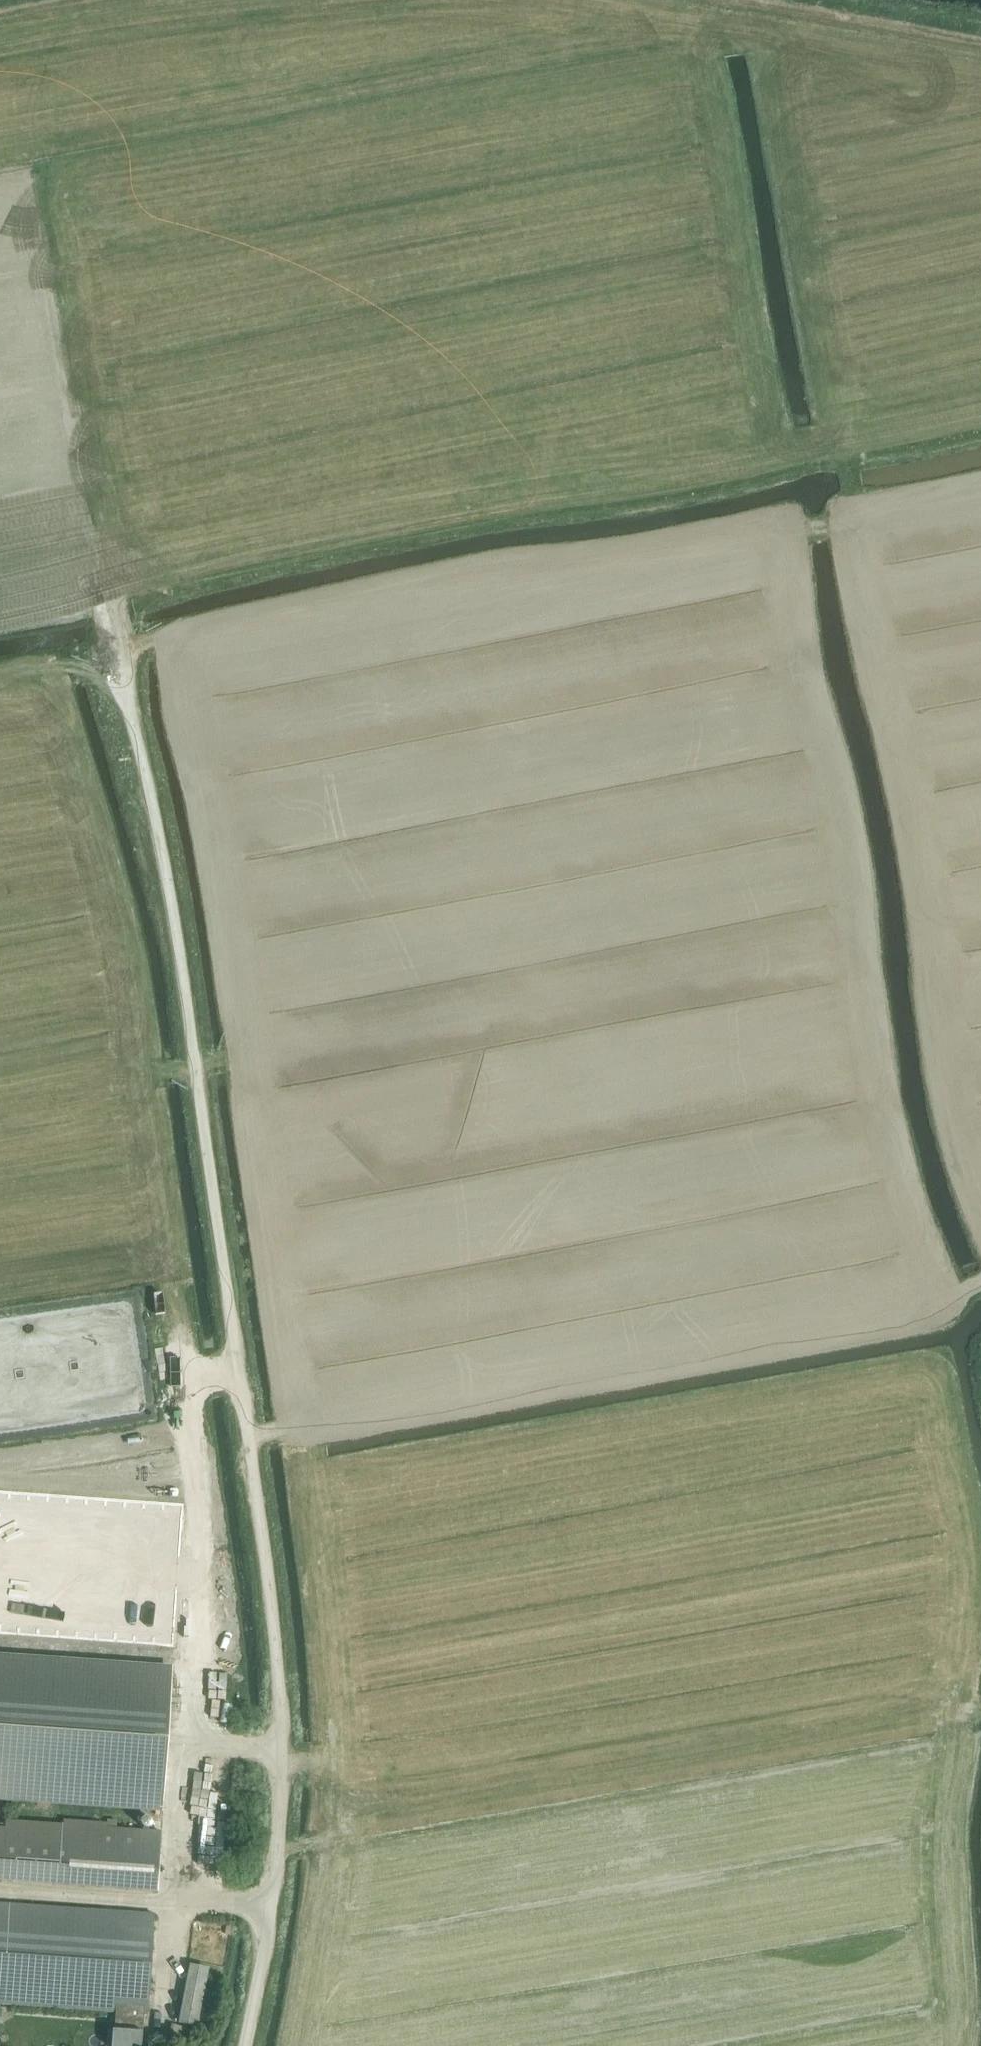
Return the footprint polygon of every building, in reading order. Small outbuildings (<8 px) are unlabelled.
[(172,1643),(182,1503),(0,1490),(0,1630),(172,1643)] [(160,1808),(170,1670),(0,1658),(0,1797),(160,1808)] [(113,1827),(6,1819),(5,1828),(0,1827),(0,1880),(155,1891),(159,1831),(113,1827)] [(146,2015),(153,1914),(0,1903),(0,2004),(115,2013),(113,2045),(140,2045),(143,2014),(146,2015)] [(202,2003),(209,1968),(189,1964),(177,2023),(198,2027),(199,2018),(201,2003),(202,2003)]
